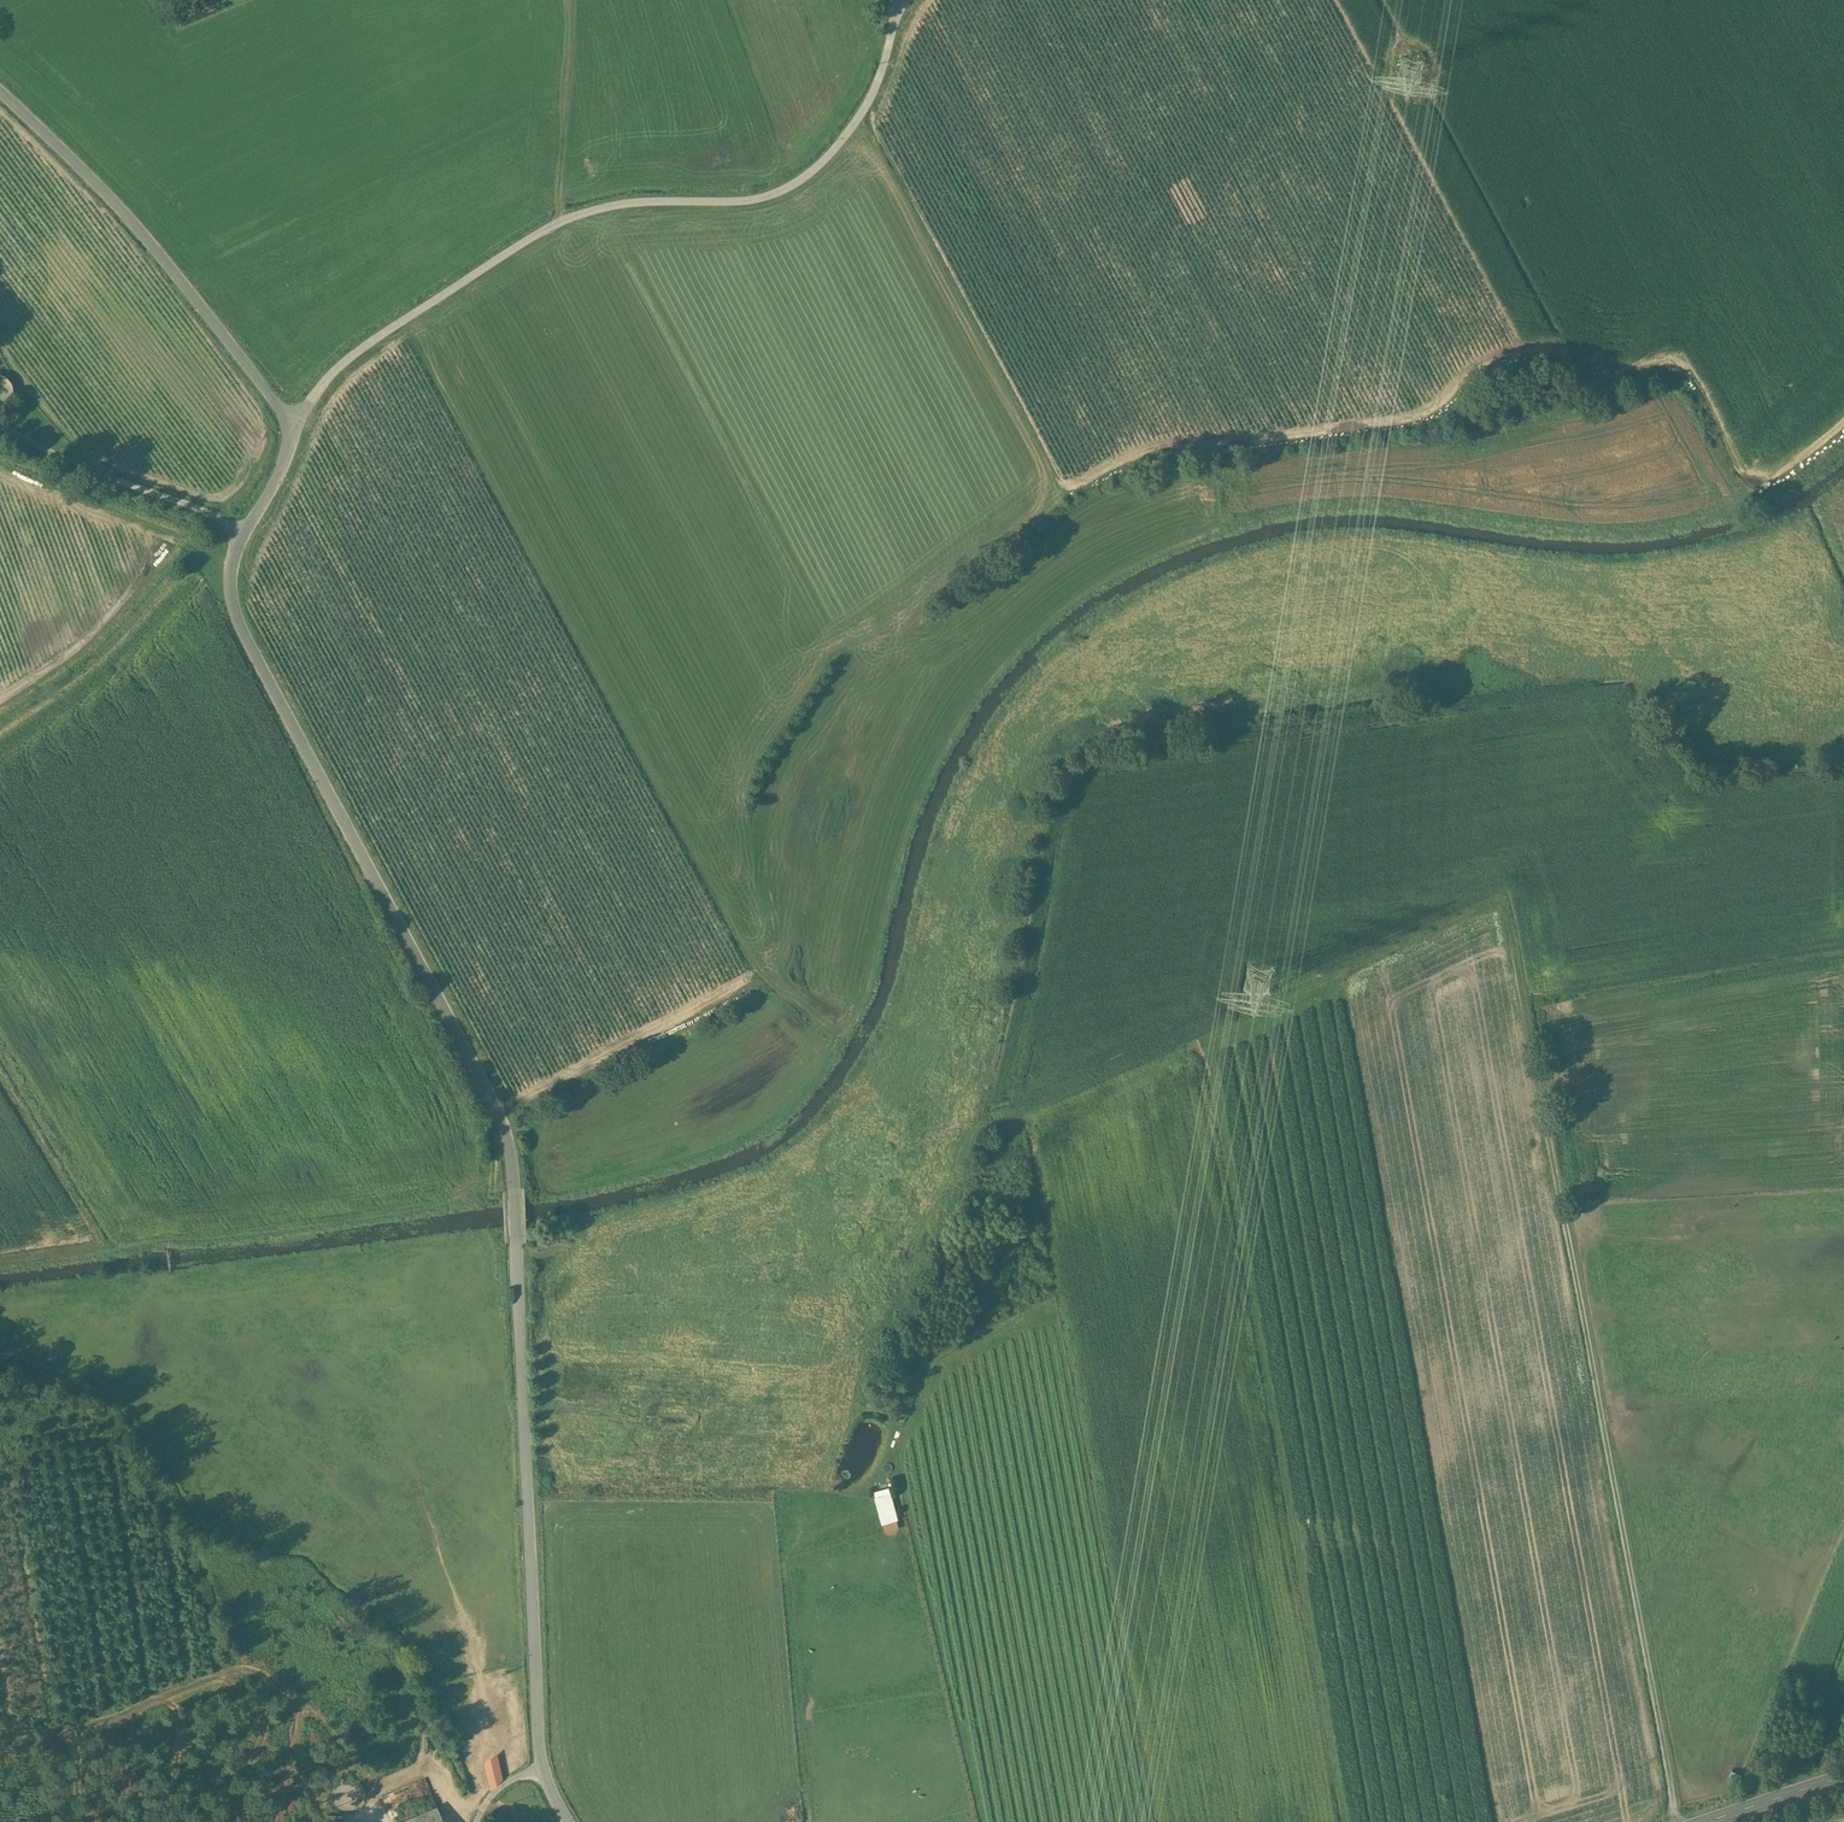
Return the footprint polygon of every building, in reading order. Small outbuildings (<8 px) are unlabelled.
[(164,2),(169,12),(190,0),(167,0),(164,2)] [(3,404),(5,402),(7,401),(9,399),(10,398),(11,396),(11,394),(12,393),(12,390),(12,388),(12,386),(11,383),(10,381),(9,379),(7,378),(6,377),(4,375),(1,374),(0,374),(0,405),(3,404)] [(881,1523),(882,1530),(896,1528),(890,1491),(872,1494),(876,1524),(881,1523)] [(386,1778),(384,1773),(372,1778),(375,1783),(386,1778)] [(447,1782),(432,1791),(439,1804),(455,1795),(447,1782)] [(401,1821),(443,1821),(437,1807),(401,1821)]
